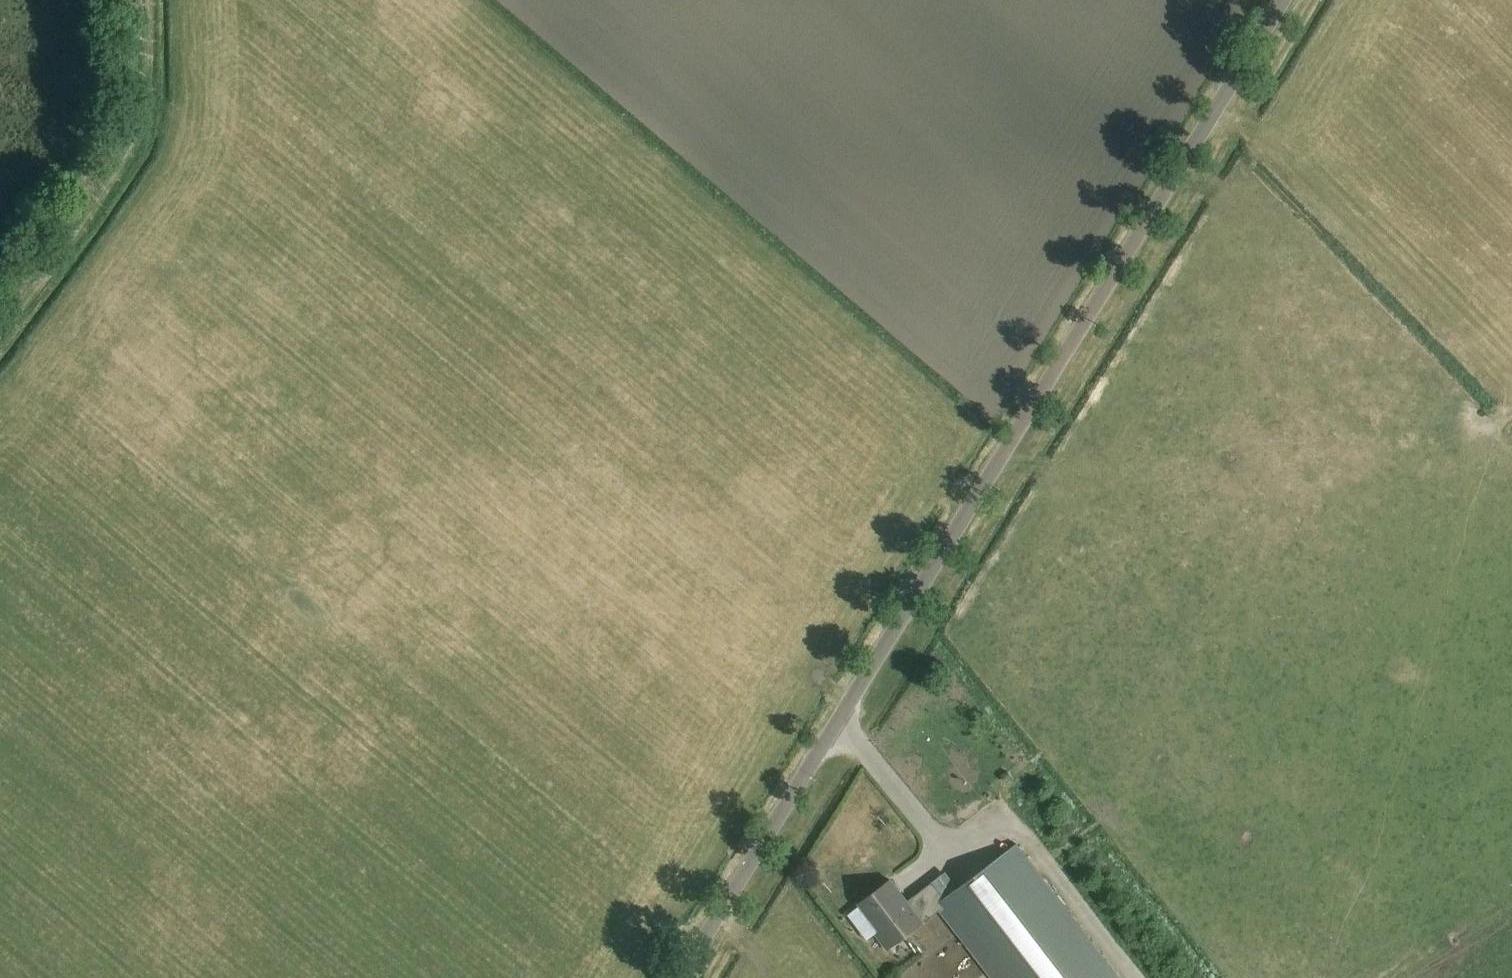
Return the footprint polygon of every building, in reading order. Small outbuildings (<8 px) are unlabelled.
[(1017,843),(944,899),(932,884),(908,902),(891,880),(859,904),(880,931),(877,934),(888,950),(941,910),(992,977),(1119,977),(1017,843)]
